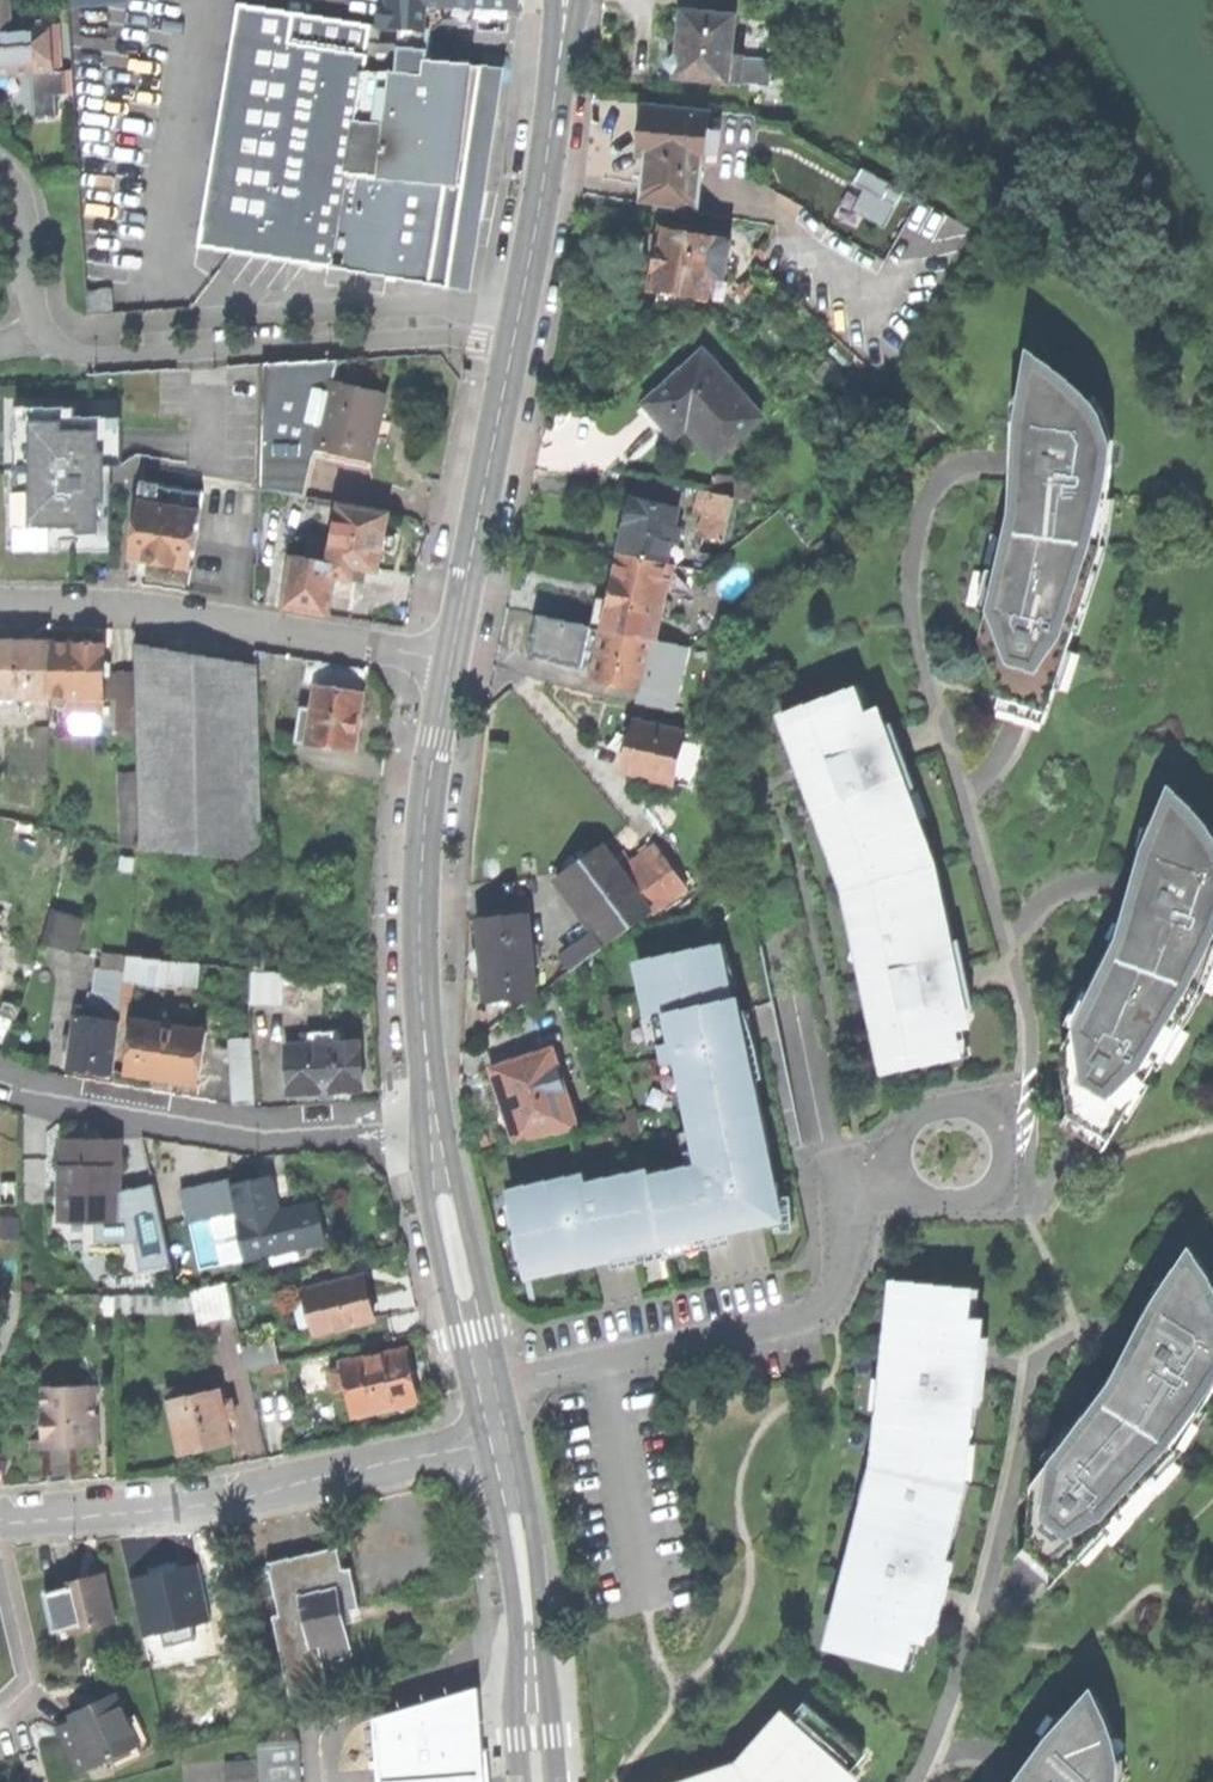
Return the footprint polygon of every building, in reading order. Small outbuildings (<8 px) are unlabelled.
[(36,72),(34,25),(14,26),(13,17),(13,0),(0,0),(0,73),(36,72)] [(403,25),(424,28),(425,1),(521,6),(522,0),(391,0),(393,24),(403,25)] [(268,6),(262,36),(363,52),(368,25),(268,6)] [(679,71),(678,76),(732,81),(735,52),(738,15),(686,10),(684,35),(680,34),(679,44),(679,51),(684,52),(683,54),(671,62),(679,71)] [(34,16),(13,17),(14,26),(34,25),(34,16)] [(403,25),(398,72),(427,76),(432,29),(424,28),(403,25)] [(202,243),(449,283),(470,155),(482,83),(436,77),(427,76),(398,72),(367,67),(369,53),(363,52),(262,36),(236,32),(202,243)] [(770,56),(735,52),(732,81),(768,84),(770,56)] [(439,60),(436,77),(482,83),(484,66),(439,60)] [(710,110),(654,102),(647,147),(640,201),(696,209),(710,110)] [(844,204),(888,226),(907,186),(864,165),(844,204)] [(730,239),(662,226),(657,254),(651,287),(662,289),(660,298),(693,305),(695,296),(706,298),(710,275),(723,278),(730,239)] [(658,415),(676,434),(689,423),(718,455),(763,414),(706,350),(647,402),(658,415)] [(306,494),(319,444),(302,440),(319,358),(265,360),(263,439),(262,485),(306,494)] [(302,440),(319,444),(334,379),(357,384),(363,358),(319,358),(302,440)] [(1077,398),(1036,371),(1031,422),(1026,422),(1024,481),(992,608),(1000,610),(993,635),(1007,677),(1046,691),(1050,677),(1058,652),(1066,655),(1076,623),(1069,621),(1094,548),(1100,498),(1107,498),(1112,438),(1099,437),(1086,410),(1077,398)] [(1036,371),(1026,422),(1031,422),(1036,371)] [(319,444),(372,456),(379,426),(386,391),(357,384),(334,379),(319,444)] [(76,407),(31,407),(31,450),(16,450),(16,504),(30,504),(30,540),(103,541),(103,524),(112,524),(112,485),(95,485),(95,466),(112,466),(113,444),(104,444),(104,416),(76,416),(76,407)] [(16,407),(16,450),(31,450),(31,407),(16,407)] [(1012,480),(1024,481),(1026,422),(1014,421),(1013,450),(1012,480)] [(718,470),(714,488),(735,493),(753,496),(756,477),(718,470)] [(155,563),(190,568),(203,491),(143,481),(130,558),(155,563)] [(714,488),(701,486),(696,510),(706,512),(702,534),(726,538),(735,493),(714,488)] [(621,549),(668,559),(672,540),(681,541),(684,526),(676,524),(680,505),(633,495),(627,522),(621,549)] [(336,576),(356,579),(358,566),(382,570),(385,549),(395,551),(396,544),(397,534),(387,532),(390,508),(340,501),(332,559),(330,575),(336,576)] [(15,540),(30,540),(30,504),(16,504),(15,540)] [(112,541),(112,524),(103,524),(103,541),(112,541)] [(664,573),(668,559),(621,549),(615,577),(609,602),(657,613),(661,594),(668,596),(673,575),(664,573)] [(331,611),(336,576),(330,575),(322,574),(324,558),(294,554),(287,604),(331,611)] [(322,574),(330,575),(332,559),(324,558),(322,574)] [(705,567),(686,563),(680,591),(699,595),(705,567)] [(1058,680),(1050,677),(1046,691),(1007,677),(993,635),(1000,610),(992,608),(985,606),(980,634),(1003,688),(996,707),(1019,715),(1044,723),(1058,680)] [(670,640),(688,643),(694,616),(676,612),(673,623),(664,621),(661,638),(670,640)] [(652,635),(603,624),(598,649),(591,675),(640,686),(646,660),(652,662),(654,654),(648,653),(652,635)] [(681,679),(688,643),(670,640),(663,675),(681,679)] [(19,694),(20,641),(0,641),(0,693),(19,694)] [(19,694),(50,694),(51,642),(20,641),(19,694)] [(50,694),(50,703),(96,704),(97,695),(104,695),(105,674),(112,675),(113,655),(104,655),(104,643),(75,642),(51,642),(50,694)] [(140,846),(261,857),(257,661),(134,642),(135,670),(136,705),(137,726),(140,846)] [(322,658),(318,682),(364,689),(368,665),(322,658)] [(118,705),(123,705),(136,705),(135,670),(118,670),(118,705)] [(289,739),(354,749),(357,732),(364,733),(365,725),(367,714),(360,713),(364,689),(318,682),(315,706),(301,704),(298,730),(291,728),(289,739)] [(859,696),(854,698),(860,717),(865,715),(859,696)] [(950,1023),(961,1021),(959,1008),(972,1005),(965,971),(959,938),(940,941),(928,869),(904,788),(896,764),(886,767),(869,714),(865,715),(860,717),(854,698),(791,719),(799,742),(793,744),(813,806),(819,804),(849,895),(866,956),(869,973),(863,975),(876,1038),(885,1036),(890,1058),(954,1045),(950,1023)] [(124,727),(137,726),(136,705),(123,705),(124,727)] [(872,713),(869,714),(886,767),(896,764),(904,788),(912,785),(899,747),(891,721),(877,726),(872,713)] [(685,734),(634,723),(629,748),(624,771),(675,782),(685,734)] [(123,831),(138,830),(136,768),(121,769),(123,831)] [(1174,804),(1158,852),(1153,851),(1138,908),(1080,1027),(1087,1031),(1074,1051),(1079,1097),(1113,1118),(1121,1106),(1134,1086),(1141,1089),(1158,1058),(1152,1055),(1197,980),(1209,941),(1212,943),(1212,852),(1206,837),(1174,804)] [(1174,804),(1153,851),(1158,852),(1174,804)] [(629,864),(640,879),(666,859),(655,845),(629,864)] [(605,925),(616,940),(652,913),(632,885),(603,846),(581,861),(567,872),(605,925)] [(1127,905),(1138,908),(1153,851),(1141,848),(1134,877),(1127,905)] [(640,879),(632,885),(652,913),(687,888),(666,859),(640,879)] [(56,907),(46,939),(77,948),(87,916),(56,907)] [(530,910),(482,913),(485,954),(489,998),(536,994),(530,910)] [(602,950),(616,940),(605,925),(591,936),(602,950)] [(580,966),(602,950),(591,936),(569,952),(580,966)] [(583,1176),(511,1191),(528,1273),(593,1259),(592,1254),(604,1252),(616,1249),(617,1253),(732,1228),(735,1228),(744,1226),(744,1230),(780,1222),(768,1140),(753,1071),(735,1015),(715,952),(685,958),(683,950),(638,960),(650,1016),(653,1015),(664,1063),(674,1061),(694,1151),(685,1153),(687,1163),(585,1185),(583,1176)] [(127,954),(125,979),(169,984),(169,978),(199,981),(201,961),(127,954)] [(254,971),(253,1000),(283,1001),(284,971),(254,971)] [(106,991),(110,991),(123,993),(124,982),(107,980),(106,991)] [(110,991),(107,1019),(119,1020),(123,993),(110,991)] [(10,1036),(19,1005),(1,1000),(0,1004),(0,1033),(10,1036)] [(75,1006),(74,1014),(96,1017),(97,1009),(75,1006)] [(91,1068),(113,1071),(114,1066),(116,1047),(119,1020),(107,1019),(96,1017),(74,1014),(72,1034),(70,1049),(68,1065),(91,1068)] [(130,1049),(127,1068),(164,1073),(200,1077),(207,1024),(134,1014),(130,1049)] [(1128,1110),(1121,1106),(1113,1118),(1079,1097),(1074,1051),(1087,1031),(1080,1027),(1077,1025),(1064,1049),(1071,1108),(1061,1123),(1082,1136),(1104,1149),(1128,1110)] [(308,1029),(309,1042),(344,1040),(343,1027),(308,1029)] [(63,1048),(70,1049),(72,1034),(65,1033),(63,1048)] [(288,1044),(291,1091),(363,1086),(361,1064),(360,1039),(344,1040),(309,1042),(288,1044)] [(114,1066),(127,1068),(130,1049),(116,1047),(114,1066)] [(554,1047),(531,1055),(553,1121),(557,1134),(580,1127),(554,1047)] [(504,1102),(514,1134),(553,1121),(531,1055),(492,1067),(504,1102)] [(233,1059),(236,1100),(256,1098),(253,1058),(233,1059)] [(609,1092),(616,1121),(630,1118),(623,1089),(609,1092)] [(94,1137),(68,1137),(67,1175),(60,1175),(60,1221),(99,1222),(99,1213),(121,1213),(122,1137),(94,1137)] [(237,1218),(245,1256),(326,1239),(320,1208),(280,1216),(279,1208),(271,1174),(251,1178),(234,1182),(241,1217),(237,1218)] [(225,1260),(245,1256),(237,1218),(241,1217),(234,1182),(233,1175),(182,1186),(187,1213),(213,1208),(225,1260)] [(318,1200),(279,1208),(280,1216),(320,1208),(318,1200)] [(121,1222),(121,1213),(99,1213),(99,1222),(121,1222)] [(1052,1461),(1058,1466),(1040,1485),(1038,1531),(1066,1559),(1075,1549),(1094,1529),(1100,1534),(1122,1510),(1116,1505),(1168,1451),(1196,1405),(1202,1408),(1212,1390),(1212,1301),(1212,1297),(1189,1261),(1164,1307),(1161,1305),(1133,1358),(1052,1461)] [(1189,1261),(1161,1305),(1164,1307),(1189,1261)] [(306,1288),(316,1330),(374,1317),(369,1295),(364,1275),(306,1288)] [(199,1308),(203,1325),(238,1317),(229,1281),(194,1289),(199,1308)] [(116,1307),(199,1308),(194,1289),(117,1292),(116,1307)] [(840,1640),(904,1653),(908,1634),(920,1636),(923,1623),(939,1626),(946,1594),(953,1559),(938,1556),(957,1481),(970,1403),(975,1377),(965,1375),(971,1319),(964,1319),(965,1297),(900,1292),(896,1315),(890,1313),(883,1376),(891,1378),(859,1553),(851,1551),(838,1614),(845,1615),(840,1640)] [(972,1297),(965,1297),(964,1319),(971,1319),(972,1297)] [(1122,1352),(1133,1358),(1161,1305),(1150,1298),(1137,1325),(1122,1352)] [(977,1320),(971,1319),(965,1375),(975,1377),(970,1403),(980,1404),(985,1368),(989,1335),(976,1334),(977,1320)] [(244,1345),(249,1368),(281,1361),(276,1338),(244,1345)] [(349,1387),(356,1416),(406,1405),(399,1373),(414,1370),(412,1360),(409,1346),(343,1360),(345,1368),(349,1387)] [(339,1390),(349,1387),(345,1368),(335,1370),(339,1390)] [(421,1402),(414,1370),(399,1373),(406,1405),(421,1402)] [(84,1446),(98,1446),(98,1399),(90,1399),(90,1385),(48,1385),(48,1411),(44,1411),(44,1439),(72,1439),(72,1446),(84,1446)] [(171,1401),(182,1450),(208,1444),(233,1438),(222,1389),(171,1401)] [(1081,1555),(1075,1549),(1066,1559),(1038,1531),(1040,1485),(1058,1466),(1052,1461),(1050,1459),(1032,1481),(1028,1541),(1017,1554),(1034,1570),(1046,1581),(1051,1586),(1081,1555)] [(338,1540),(262,1556),(263,1562),(250,1564),(256,1596),(276,1592),(280,1611),(274,1612),(290,1691),(330,1683),(325,1658),(353,1652),(344,1608),(362,1604),(358,1584),(353,1561),(343,1563),(338,1540)] [(64,1626),(65,1633),(110,1623),(99,1576),(76,1581),(55,1586),(56,1591),(64,1626)] [(50,1629),(64,1626),(56,1591),(42,1594),(50,1629)] [(478,1688),(374,1718),(378,1781),(484,1781),(478,1688)] [(77,1720),(62,1726),(83,1772),(140,1747),(116,1691),(105,1696),(94,1701),(97,1706),(87,1711),(84,1705),(73,1710),(77,1720)] [(866,1752),(805,1700),(742,1770),(709,1781),(840,1781),(866,1752)] [(94,1701),(84,1705),(87,1711),(97,1706),(94,1701)] [(1109,1755),(1091,1703),(1053,1740),(1038,1755),(1043,1759),(1023,1779),(1026,1781),(1109,1781),(1109,1755)] [(1012,1781),(1026,1781),(1023,1779),(1043,1759),(1038,1755),(1053,1740),(1045,1733),(1028,1757),(1010,1781),(1012,1781)] [(226,1760),(228,1777),(258,1775),(257,1757),(226,1760)]
